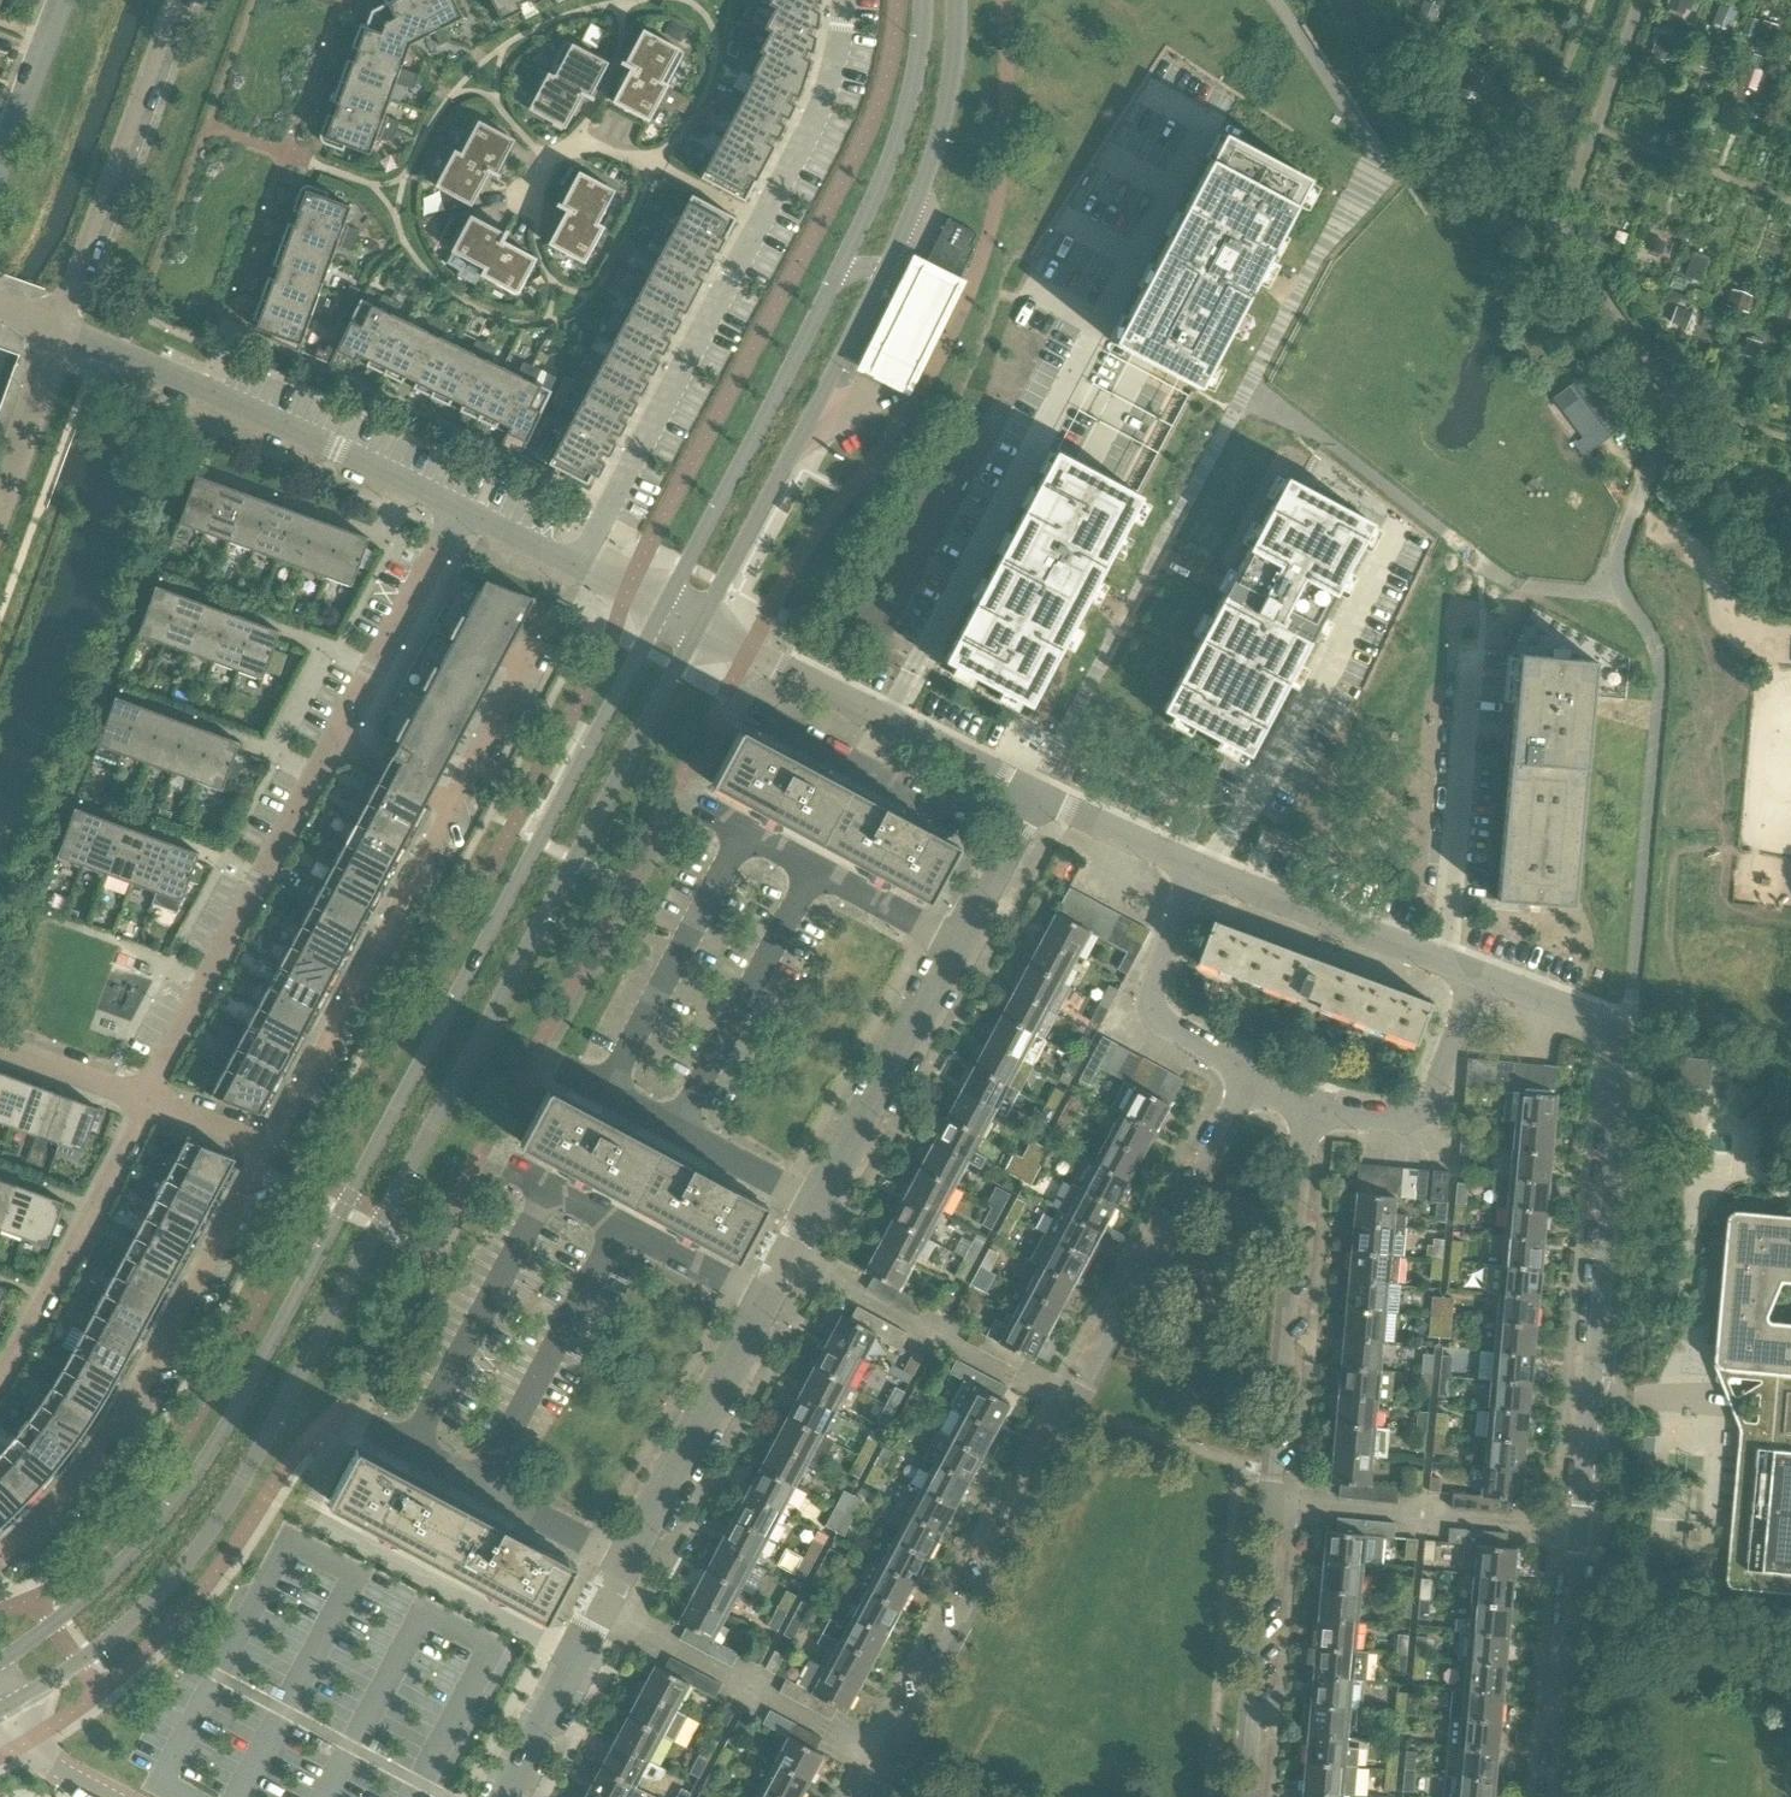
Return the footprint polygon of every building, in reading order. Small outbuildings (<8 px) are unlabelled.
[(373,11),(411,45),(435,32),(436,32),(420,0),(384,0),(386,5),(373,11)] [(436,32),(443,28),(463,18),(454,0),(420,0),(436,32)] [(502,21),(522,11),(520,5),(529,0),(491,0),(502,21)] [(769,2),(818,28),(819,21),(820,13),(814,10),(817,3),(820,5),(821,3),(815,0),(771,0),(769,2)] [(1683,13),(1688,0),(1671,0),(1668,8),(1683,13)] [(776,8),(766,27),(813,52),(816,38),(810,35),(813,28),(817,30),(818,28),(769,2),(768,4),(776,8)] [(1416,20),(1431,26),(1438,8),(1424,2),(1416,20)] [(359,51),(357,57),(401,73),(402,70),(411,45),(373,11),(367,28),(361,25),(353,48),(359,51)] [(1718,12),(1715,21),(1716,22),(1714,26),(1725,30),(1727,26),(1728,27),(1732,18),(1718,12)] [(1695,19),(1691,30),(1702,34),(1706,23),(1695,19)] [(1756,40),(1771,45),(1777,26),(1762,21),(1756,40)] [(770,32),(760,50),(807,75),(811,61),(804,58),(808,51),(813,54),(813,52),(766,27),(765,29),(770,32)] [(436,32),(435,32),(441,45),(450,40),(443,28),(436,32)] [(631,45),(622,62),(668,87),(669,85),(662,81),(680,49),(643,29),(635,44),(634,44),(633,44),(632,45),(631,45)] [(1655,46),(1669,51),(1673,40),(1659,35),(1655,46)] [(548,72),(547,74),(593,99),(602,82),(602,81),(602,80),(601,78),(601,77),(609,62),(572,43),(555,76),(548,72)] [(1028,254),(1031,256),(1166,50),(1294,134),(1296,131),(1165,45),(1028,254)] [(763,54),(754,73),(799,97),(804,84),(798,81),(801,74),(806,77),(807,75),(760,50),(760,52),(763,54)] [(1694,63),(1708,68),(1712,56),(1698,52),(1694,63)] [(348,61),(341,82),(391,100),(397,83),(401,73),(357,57),(355,63),(348,61)] [(668,87),(622,62),(621,64),(628,68),(620,83),(619,84),(619,85),(620,86),(620,87),(621,87),(613,102),(649,122),(668,87)] [(1740,84),(1755,90),(1761,71),(1747,65),(1740,84)] [(397,83),(405,86),(410,73),(402,70),(401,73),(397,83)] [(1455,94),(1474,100),(1482,77),(1463,71),(1455,94)] [(410,73),(405,86),(414,90),(419,76),(410,73)] [(755,76),(745,94),(789,118),(791,115),(792,112),(795,105),(789,102),(792,96),(798,99),(799,97),(754,73),(753,75),(755,76)] [(593,99),(547,74),(528,109),(565,129),(573,114),(574,114),(575,114),(576,113),(577,112),(585,97),(592,101),(593,99)] [(339,105),(337,111),(385,128),(389,118),(389,117),(385,116),(391,100),(341,82),(333,103),(339,105)] [(745,97),(735,115),(779,139),(785,126),(779,123),(782,116),(788,120),(789,118),(745,94),(744,96),(745,97)] [(385,128),(337,111),(335,117),(329,115),(321,136),(321,138),(321,139),(321,141),(322,142),(323,144),(325,145),(326,145),(344,152),(346,146),(371,155),(377,138),(381,139),(381,138),(385,128)] [(735,115),(724,135),(768,159),(778,140),(779,139),(735,115)] [(389,118),(385,128),(397,133),(400,123),(389,118)] [(454,149),(453,152),(499,176),(508,159),(509,158),(508,157),(508,156),(507,155),(515,140),(478,120),(461,153),(454,149)] [(397,133),(385,128),(381,138),(393,143),(397,133)] [(1115,340),(1113,343),(1118,346),(1131,353),(1200,389),(1201,386),(1214,363),(1229,334),(1241,311),(1256,283),(1256,282),(1268,260),(1270,257),(1282,234),(1297,206),(1309,183),(1311,179),(1243,143),(1229,136),(1224,133),(1222,137),(1210,159),(1197,185),(1181,214),(1170,236),(1169,237),(1154,265),(1154,266),(1142,288),(1127,317),(1115,339),(1115,340)] [(724,135),(713,156),(757,179),(764,167),(757,164),(761,157),(767,161),(768,159),(724,135)] [(499,176),(453,152),(435,186),(471,206),(479,191),(480,191),(482,191),(482,190),(483,189),(491,174),(499,178),(499,176)] [(757,179),(713,156),(701,178),(745,201),(753,188),(746,184),(750,178),(756,181),(757,179)] [(607,233),(609,230),(604,227),(598,223),(615,191),(579,171),(571,186),(570,185),(569,185),(569,186),(568,186),(567,187),(558,203),(557,204),(591,223),(602,229),(601,230),(607,233)] [(298,213),(296,219),(344,237),(348,227),(348,225),(344,224),(350,207),(326,198),(328,192),(315,187),(310,186),(308,185),(305,186),(303,187),(301,188),(300,191),(298,195),(294,206),(292,211),(298,213)] [(680,216),(679,217),(724,240),(724,239),(728,232),(735,218),(691,195),(680,216)] [(614,232),(609,230),(607,233),(601,230),(602,229),(591,223),(557,204),(556,206),(563,210),(555,225),(555,226),(554,226),(554,227),(555,228),(555,229),(556,229),(552,237),(548,244),(584,264),(602,231),(612,236),(614,232)] [(481,275),(478,280),(481,282),(484,277),(482,276),(488,265),(507,230),(505,229),(505,230),(489,222),(488,222),(487,222),(486,222),(485,223),(470,215),(451,251),(484,269),(481,275)] [(669,236),(668,237),(713,261),(714,259),(707,256),(711,249),(717,253),(724,240),(679,217),(679,218),(669,236)] [(280,243),(280,244),(331,262),(331,261),(336,247),(340,248),(340,247),(344,237),(296,219),(294,225),(288,223),(282,240),(280,243)] [(976,233),(947,219),(925,265),(957,281),(974,247),(970,246),(976,233)] [(345,237),(356,241),(360,231),(348,227),(344,237),(345,237)] [(481,282),(478,280),(475,286),(479,288),(484,277),(517,295),(536,258),(521,250),(522,250),(522,249),(521,248),(521,247),(520,246),(505,238),(508,231),(507,230),(488,265),(482,276),(484,277),(481,282)] [(353,251),(356,241),(345,237),(344,237),(340,247),(353,251)] [(658,257),(657,257),(702,281),(703,279),(696,276),(700,270),(706,273),(713,261),(668,237),(668,238),(658,257)] [(279,267),(276,274),(320,290),(320,289),(329,264),(330,263),(331,262),(280,244),(279,245),(280,245),(279,248),(272,265),(279,267)] [(909,394),(967,279),(914,252),(855,367),(909,394)] [(702,281),(657,257),(657,258),(657,259),(647,277),(646,278),(691,302),(692,300),(695,293),(702,281)] [(320,290),(276,274),(274,279),(268,277),(262,294),(261,298),(260,297),(260,298),(311,316),(320,290)] [(684,314),(691,302),(646,278),(646,279),(637,298),(636,297),(636,298),(680,322),(681,320),(675,317),(678,310),(684,314)] [(344,298),(353,302),(359,289),(350,285),(344,298)] [(1733,290),(1728,305),(1746,311),(1751,297),(1733,290)] [(1702,300),(1710,303),(1713,294),(1705,291),(1702,300)] [(346,329),(336,350),(329,364),(349,374),(355,360),(358,355),(363,357),(392,298),(383,294),(377,307),(360,299),(346,329)] [(1790,318),(1790,298),(1786,296),(1779,314),(1790,318)] [(311,316),(260,298),(260,299),(253,319),(258,321),(256,328),(255,328),(255,329),(272,335),(271,338),(270,339),(298,351),(309,321),(310,317),(311,317),(311,316)] [(347,315),(353,302),(344,298),(337,311),(347,315)] [(384,375),(409,322),(408,322),(394,315),(400,303),(392,298),(363,357),(369,360),(366,365),(366,366),(383,374),(383,375),(384,375)] [(680,322),(636,298),(635,299),(636,299),(626,318),(625,318),(625,319),(669,342),(670,341),(664,337),(667,331),(674,334),(680,322)] [(1671,322),(1686,328),(1691,313),(1676,308),(1671,322)] [(410,322),(409,322),(384,375),(402,383),(402,382),(404,377),(410,380),(438,321),(430,317),(423,329),(410,323),(410,322)] [(614,340),(658,363),(659,361),(653,358),(656,352),(662,355),(669,342),(625,319),(624,320),(625,320),(615,339),(614,339),(614,340)] [(430,397),(456,344),(455,344),(455,345),(441,338),(447,325),(438,321),(410,380),(416,383),(413,388),(430,397)] [(1743,351),(1756,355),(1760,343),(1747,338),(1743,351)] [(457,402),(485,344),(476,339),(470,352),(456,345),(457,345),(456,344),(430,397),(431,398),(431,397),(448,406),(449,405),(451,400),(457,402)] [(603,359),(603,360),(647,384),(648,382),(642,379),(645,372),(652,375),(658,363),(614,340),(613,341),(614,341),(604,360),(603,359)] [(494,348),(485,344),(457,402),(462,405),(460,410),(460,411),(477,419),(477,420),(503,367),(502,367),(488,361),(494,348)] [(329,364),(336,350),(327,345),(320,360),(329,364)] [(541,351),(537,360),(545,364),(549,356),(541,351)] [(592,380),(592,381),(636,403),(637,402),(631,399),(635,392),(641,396),(647,384),(603,360),(602,361),(603,361),(593,380),(592,380)] [(503,367),(477,420),(478,420),(495,428),(498,422),(504,425),(532,366),(523,362),(517,375),(503,368),(503,367)] [(541,370),(532,366),(504,425),(509,428),(507,433),(500,447),(519,456),(527,441),(533,428),(539,415),(543,407),(551,391),(535,383),(541,370)] [(1585,375),(1555,398),(1593,448),(1623,425),(1585,375)] [(564,376),(558,389),(567,393),(573,381),(564,376)] [(581,401),(625,424),(626,423),(620,419),(624,413),(630,416),(636,403),(592,381),(591,381),(592,382),(582,400),(581,401)] [(567,393),(558,389),(552,402),(561,406),(567,393)] [(1140,494),(1193,392),(1190,391),(1136,492),(1140,494)] [(619,437),(625,424),(581,401),(581,402),(571,420),(570,421),(615,445),(616,443),(609,440),(613,433),(619,437)] [(539,415),(533,428),(542,432),(548,419),(539,415)] [(559,442),(604,465),(605,463),(599,460),(602,454),(608,457),(615,445),(570,421),(570,422),(560,441),(559,442)] [(542,432),(533,428),(527,441),(536,445),(542,432)] [(597,477),(604,465),(559,442),(559,443),(548,464),(564,472),(565,473),(587,484),(587,483),(592,474),(597,477)] [(1001,553),(944,660),(1031,706),(1143,496),(1056,450),(1011,534),(1017,536),(1006,556),(1001,553)] [(1323,466),(1324,464),(1312,454),(1297,482),(1300,483),(1313,459),(1323,466)] [(916,470),(835,633),(872,651),(952,488),(916,470)] [(178,523),(204,533),(221,484),(196,475),(178,523)] [(1226,592),(1163,710),(1250,756),(1373,523),(1287,477),(1236,572),(1242,575),(1237,585),(1232,595),(1226,592)] [(204,533),(228,541),(246,493),(221,484),(204,533)] [(228,541),(253,550),(270,502),(246,493),(228,541)] [(1750,513),(1770,520),(1775,506),(1756,498),(1750,513)] [(253,550),(277,559),(295,511),(270,502),(253,550)] [(277,559),(301,568),(319,520),(295,511),(277,559)] [(301,568),(326,577),(343,529),(319,520),(301,568)] [(343,529),(326,577),(351,586),(369,538),(343,529)] [(206,574),(202,584),(211,588),(215,578),(206,574)] [(398,743),(379,780),(424,805),(435,783),(439,777),(440,777),(452,755),(449,754),(497,664),(490,661),(508,628),(509,629),(511,625),(516,628),(518,629),(534,598),(485,581),(480,590),(469,584),(470,583),(458,577),(449,595),(450,596),(387,715),(385,714),(375,732),(386,738),(387,737),(398,743)] [(222,595),(233,599),(237,589),(225,585),(222,595)] [(138,634),(163,644),(181,595),(156,586),(138,634)] [(163,644),(188,652),(205,604),(181,595),(163,644)] [(254,595),(251,604),(258,606),(261,597),(254,595)] [(188,652),(212,661),(230,613),(205,604),(188,652)] [(212,661),(237,670),(254,622),(230,613),(212,661)] [(254,622),(237,670),(262,680),(280,631),(254,622)] [(273,651),(266,670),(276,674),(283,655),(273,651)] [(1497,900),(1540,904),(1573,907),(1579,849),(1591,714),(1595,661),(1519,654),(1497,900)] [(118,768),(123,755),(141,706),(115,697),(93,759),(118,768)] [(123,755),(147,764),(165,715),(141,706),(123,755)] [(147,764),(172,773),(189,724),(165,715),(147,764)] [(172,773),(196,781),(214,733),(189,724),(172,773)] [(956,844),(776,748),(740,729),(740,731),(739,730),(711,782),(712,783),(711,784),(927,900),(928,898),(929,898),(956,846),(955,846),(956,844)] [(239,742),(214,733),(196,781),(222,791),(226,779),(226,778),(232,762),(239,742)] [(240,765),(232,762),(226,778),(235,781),(240,765)] [(367,803),(412,827),(416,819),(424,823),(430,811),(431,812),(431,811),(423,806),(424,805),(379,780),(367,803)] [(95,803),(103,806),(106,797),(98,794),(95,803)] [(367,803),(356,823),(409,852),(415,839),(407,835),(412,827),(367,803)] [(57,856),(83,865),(100,817),(75,808),(57,856)] [(156,821),(167,824),(171,814),(160,810),(156,821)] [(83,865),(107,874),(125,826),(100,817),(83,865)] [(356,823),(345,844),(390,868),(394,860),(402,864),(409,852),(356,823)] [(107,874),(131,883),(149,835),(125,826),(107,874)] [(1262,830),(1255,847),(1269,853),(1275,835),(1262,830)] [(131,883),(156,892),(173,844),(149,835),(131,883)] [(177,913),(186,887),(192,872),(199,853),(173,844),(156,892),(152,903),(177,913)] [(345,844),(334,864),(387,892),(394,880),(386,876),(390,868),(345,844)] [(334,864),(323,884),(368,909),(372,901),(380,905),(387,892),(334,864)] [(192,872),(186,887),(195,891),(201,875),(192,872)] [(323,884),(312,905),(365,933),(372,921),(364,917),(368,909),(323,884)] [(1069,888),(1055,913),(1068,920),(1082,895),(1069,888)] [(1095,902),(1082,895),(1068,920),(1081,927),(1095,902)] [(1081,927),(1090,932),(1095,935),(1108,909),(1095,902),(1081,927)] [(312,905),(301,925),(346,949),(351,941),(359,946),(365,933),(312,905)] [(1108,909),(1095,935),(1108,942),(1115,929),(1122,916),(1108,909)] [(1045,930),(1041,938),(1077,957),(1090,932),(1081,927),(1068,920),(1055,913),(1054,915),(1055,915),(1047,930),(1045,930)] [(1150,931),(1122,916),(1115,929),(1143,944),(1150,931)] [(1198,962),(1246,980),(1261,939),(1214,921),(1212,920),(1196,962),(1198,962)] [(301,925),(290,946),(343,974),(350,962),(342,957),(346,949),(301,925)] [(1108,942),(1126,951),(1136,957),(1143,944),(1115,929),(1108,942)] [(1037,949),(1028,966),(1062,984),(1071,969),(1083,975),(1090,964),(1077,957),(1041,938),(1035,949),(1037,949)] [(1246,980),(1262,986),(1277,945),(1261,939),(1246,980)] [(1262,986),(1278,992),(1293,951),(1277,945),(1262,986)] [(290,946),(279,966),(325,990),(329,982),(337,986),(343,974),(290,946)] [(1136,957),(1126,951),(1117,970),(1126,974),(1136,957)] [(1296,999),(1298,993),(1311,958),(1293,951),(1278,992),(1296,999)] [(1298,993),(1319,1001),(1332,966),(1311,958),(1298,993)] [(279,966),(269,986),(322,1015),(328,1002),(320,998),(325,990),(279,966)] [(1018,981),(1013,990),(1049,1009),(1062,984),(1028,966),(1019,982),(1018,981)] [(1317,1006),(1333,1012),(1348,972),(1332,966),(1319,1001),(1317,1006)] [(1333,1012),(1350,1018),(1365,978),(1348,972),(1333,1012)] [(1350,1018),(1366,1025),(1381,985),(1365,978),(1350,1018)] [(1381,985),(1366,1025),(1414,1043),(1416,1044),(1431,1002),(1430,1002),(1429,1003),(1381,985)] [(269,986),(258,1007),(303,1031),(307,1023),(315,1027),(322,1015),(269,986)] [(1109,986),(1099,1003),(1109,1008),(1118,991),(1109,986)] [(1009,1000),(1001,1016),(1036,1034),(1049,1009),(1013,990),(1008,1000),(1009,1000)] [(1109,1008),(1099,1003),(1090,1021),(1099,1026),(1109,1008)] [(258,1007),(247,1027),(300,1056),(307,1043),(299,1039),(303,1031),(258,1007)] [(986,1041),(1022,1061),(1032,1066),(1046,1040),(1036,1034),(1001,1016),(992,1032),(991,1032),(986,1041)] [(247,1027),(236,1048),(281,1072),(285,1064),(293,1068),(300,1056),(247,1027)] [(1082,1036),(1073,1054),(1082,1059),(1091,1041),(1082,1036)] [(1098,1067),(1103,1070),(1117,1044),(1102,1036),(1088,1062),(1098,1067)] [(982,1051),(974,1067),(1008,1086),(1022,1061),(986,1041),(981,1051),(982,1051)] [(1103,1070),(1116,1076),(1130,1051),(1117,1044),(1103,1070)] [(236,1048),(225,1068),(278,1096),(285,1084),(277,1080),(281,1072),(236,1048)] [(1116,1076),(1129,1083),(1142,1058),(1130,1051),(1116,1076)] [(1082,1059),(1073,1054),(1063,1071),(1073,1076),(1082,1059)] [(1712,1060),(1674,1057),(1671,1086),(1672,1086),(1710,1090),(1712,1063),(1712,1060)] [(1129,1083),(1134,1086),(1142,1090),(1155,1065),(1142,1058),(1129,1083)] [(1468,1058),(1466,1073),(1496,1076),(1497,1061),(1468,1058)] [(1495,1089),(1511,1091),(1513,1062),(1497,1061),(1496,1076),(1495,1089)] [(1079,1080),(1088,1085),(1098,1067),(1088,1062),(1079,1080)] [(1511,1091),(1518,1091),(1526,1092),(1528,1064),(1513,1062),(1511,1091)] [(1528,1064),(1526,1092),(1541,1093),(1544,1065),(1528,1064)] [(1155,1065),(1142,1090),(1154,1097),(1168,1071),(1155,1065)] [(1541,1093),(1557,1095),(1559,1066),(1544,1065),(1541,1093)] [(964,1083),(959,1093),(994,1112),(1004,1117),(1010,1107),(1000,1101),(1008,1086),(974,1067),(965,1083),(964,1083)] [(278,1096),(225,1068),(210,1096),(259,1113),(264,1104),(272,1109),(278,1096)] [(1154,1097),(1169,1105),(1183,1079),(1168,1071),(1154,1097)] [(1495,1090),(1495,1089),(1496,1076),(1466,1073),(1465,1088),(1476,1088),(1495,1090)] [(12,1127),(28,1082),(5,1074),(0,1087),(0,1122),(12,1127)] [(12,1127),(35,1135),(52,1091),(28,1082),(12,1127)] [(1134,1086),(1120,1114),(1155,1133),(1161,1122),(1160,1122),(1168,1106),(1169,1106),(1169,1105),(1154,1097),(1142,1090),(1134,1086)] [(520,1143),(700,1239),(736,1258),(737,1256),(738,1256),(765,1205),(764,1204),(765,1203),(549,1088),(548,1089),(520,1140),(521,1141),(520,1143)] [(1055,1088),(1045,1105),(1055,1110),(1064,1093),(1055,1088)] [(1463,1107),(1464,1107),(1474,1108),(1476,1088),(1465,1088),(1463,1107)] [(35,1135),(59,1144),(75,1100),(52,1091),(35,1135)] [(1503,1120),(1515,1121),(1515,1120),(1555,1124),(1556,1114),(1554,1114),(1556,1096),(1557,1095),(1541,1093),(1526,1092),(1518,1091),(1517,1093),(1506,1092),(1503,1120)] [(955,1102),(947,1118),(981,1137),(994,1112),(959,1093),(954,1102),(955,1102)] [(1070,1096),(1061,1113),(1070,1118),(1079,1101),(1070,1096)] [(75,1100),(59,1144),(82,1153),(90,1130),(94,1121),(98,1108),(75,1100)] [(1055,1110),(1045,1105),(1036,1123),(1045,1128),(1055,1110)] [(1070,1118),(1061,1113),(1051,1131),(1061,1136),(1070,1118)] [(1120,1114),(1106,1139),(1141,1158),(1150,1140),(1151,1141),(1155,1133),(1120,1114)] [(937,1134),(932,1143),(967,1163),(980,1169),(986,1159),(973,1152),(981,1137),(947,1118),(938,1134),(937,1134)] [(1515,1120),(1515,1121),(1512,1150),(1551,1153),(1552,1135),(1554,1135),(1555,1124),(1515,1120)] [(99,1123),(94,1121),(90,1130),(95,1132),(99,1123)] [(1462,1125),(1460,1145),(1470,1146),(1472,1126),(1462,1125)] [(1106,1139),(1093,1165),(1128,1185),(1134,1173),(1133,1173),(1141,1158),(1106,1139)] [(186,1140),(175,1160),(229,1189),(236,1177),(227,1172),(235,1159),(186,1140)] [(1031,1141),(1021,1158),(1030,1163),(1040,1146),(1031,1141)] [(928,1153),(920,1169),(954,1187),(967,1163),(932,1143),(927,1153),(928,1153)] [(1470,1146),(1460,1145),(1458,1165),(1469,1166),(1470,1146)] [(1040,1146),(1030,1163),(1040,1168),(1049,1150),(1040,1146)] [(1512,1150),(1510,1177),(1550,1181),(1551,1171),(1549,1171),(1551,1153),(1512,1150)] [(1004,1172),(1021,1181),(1030,1163),(1021,1158),(1021,1159),(1013,1155),(1004,1172)] [(175,1160),(165,1180),(219,1208),(225,1196),(217,1191),(220,1185),(229,1189),(175,1160)] [(1030,1163),(1021,1181),(1030,1186),(1040,1168),(1030,1163)] [(1359,1164),(1356,1193),(1371,1195),(1374,1165),(1359,1164)] [(1093,1165),(1079,1190),(1114,1209),(1123,1192),(1124,1192),(1128,1185),(1093,1165)] [(1388,1167),(1374,1165),(1371,1195),(1385,1196),(1388,1167)] [(1385,1196),(1395,1197),(1400,1197),(1403,1168),(1388,1167),(1385,1196)] [(1403,1168),(1400,1197),(1414,1199),(1417,1170),(1403,1168)] [(910,1185),(905,1194),(941,1213),(954,1187),(920,1169),(911,1186),(910,1185)] [(1417,1170),(1414,1199),(1429,1200),(1432,1171),(1417,1170)] [(1429,1200),(1437,1201),(1446,1202),(1449,1171),(1432,1170),(1432,1171),(1429,1200)] [(1509,1191),(1507,1207),(1546,1210),(1547,1193),(1549,1193),(1550,1181),(1510,1177),(1493,1176),(1492,1189),(1509,1191)] [(1,1229),(17,1185),(0,1179),(0,1229),(1,1229)] [(165,1180),(155,1199),(209,1227),(215,1215),(207,1210),(210,1204),(218,1209),(219,1208),(165,1180)] [(1456,1182),(1455,1202),(1465,1203),(1467,1183),(1456,1182)] [(1,1229),(24,1238),(41,1194),(17,1185),(1,1229)] [(1057,1211),(1066,1216),(1101,1235),(1107,1225),(1105,1224),(1114,1209),(1079,1190),(1071,1186),(1057,1211)] [(991,1207),(1000,1212),(1010,1195),(996,1187),(986,1205),(991,1207)] [(1354,1212),(1353,1222),(1404,1226),(1405,1216),(1394,1215),(1395,1197),(1385,1196),(1371,1195),(1356,1193),(1356,1194),(1358,1195),(1356,1212),(1354,1212)] [(41,1194),(24,1238),(48,1247),(64,1202),(41,1194)] [(901,1204),(893,1220),(927,1238),(941,1213),(905,1194),(900,1204),(901,1204)] [(1016,1198),(1007,1216),(1016,1221),(1026,1203),(1016,1198)] [(155,1199),(145,1218),(198,1246),(205,1234),(197,1229),(200,1223),(208,1228),(209,1227),(155,1199)] [(1435,1221),(1446,1222),(1447,1202),(1446,1202),(1437,1201),(1435,1221)] [(1465,1203),(1455,1202),(1453,1222),(1463,1223),(1465,1203)] [(1000,1212),(991,1207),(982,1225),(991,1230),(1000,1212)] [(1507,1207),(1505,1235),(1545,1239),(1545,1229),(1544,1229),(1546,1210),(1507,1207)] [(1720,1286),(1716,1332),(1715,1345),(1713,1358),(1713,1360),(1714,1361),(1714,1363),(1715,1365),(1716,1366),(1718,1367),(1719,1368),(1721,1369),(1723,1369),(1768,1373),(1763,1428),(1748,1427),(1746,1427),(1745,1428),(1743,1428),(1742,1429),(1741,1430),(1740,1432),(1739,1433),(1739,1435),(1730,1527),(1729,1547),(1728,1555),(1726,1572),(1726,1573),(1726,1579),(1726,1580),(1726,1582),(1727,1584),(1727,1585),(1728,1586),(1730,1587),(1731,1588),(1732,1588),(1733,1589),(1734,1589),(1741,1589),(1790,1594),(1790,1324),(1771,1322),(1770,1322),(1769,1321),(1768,1320),(1767,1319),(1767,1318),(1766,1317),(1767,1316),(1767,1314),(1779,1285),(1780,1284),(1781,1284),(1782,1283),(1783,1283),(1784,1283),(1790,1283),(1790,1216),(1740,1211),(1737,1211),(1735,1211),(1733,1212),(1732,1212),(1730,1213),(1728,1215),(1727,1216),(1727,1218),(1726,1220),(1726,1222),(1725,1234),(1724,1247),(1720,1286)] [(1016,1221),(1007,1216),(997,1233),(1007,1238),(1016,1221)] [(1066,1216),(1053,1241),(1087,1259),(1096,1243),(1097,1243),(1101,1235),(1066,1216)] [(145,1218),(134,1237),(188,1265),(195,1253),(186,1248),(190,1242),(198,1247),(198,1246),(145,1218)] [(882,1236),(878,1245),(913,1264),(927,1238),(893,1220),(884,1237),(882,1236)] [(1354,1233),(1352,1251),(1399,1256),(1402,1255),(1404,1226),(1353,1222),(1352,1233),(1354,1233)] [(1504,1252),(1502,1265),(1540,1268),(1542,1250),(1544,1250),(1545,1239),(1505,1235),(1491,1234),(1489,1250),(1504,1252)] [(1029,1261),(1039,1266),(1074,1285),(1080,1275),(1079,1275),(1087,1259),(1053,1241),(1043,1236),(1029,1261)] [(134,1237),(124,1256),(178,1284),(184,1272),(176,1267),(179,1261),(188,1266),(188,1265),(134,1237)] [(1426,1258),(1430,1258),(1442,1259),(1444,1239),(1432,1238),(1431,1245),(1427,1245),(1426,1258)] [(1451,1240),(1449,1260),(1461,1261),(1462,1241),(1451,1240)] [(973,1241),(964,1258),(973,1263),(983,1245),(973,1241)] [(865,1271),(873,1276),(899,1290),(913,1264),(878,1245),(873,1254),(874,1255),(866,1270),(865,1270),(865,1271)] [(989,1249),(980,1266),(989,1271),(998,1254),(989,1249)] [(1349,1269),(1348,1280),(1397,1285),(1399,1256),(1352,1251),(1351,1269),(1349,1269)] [(124,1256),(114,1275),(167,1303),(174,1291),(166,1287),(169,1280),(177,1285),(178,1284),(124,1256)] [(973,1263),(964,1258),(955,1276),(964,1281),(973,1263)] [(1442,1259),(1430,1258),(1429,1278),(1440,1279),(1442,1259)] [(1461,1261),(1449,1260),(1448,1280),(1459,1281),(1461,1261)] [(1502,1265),(1500,1293),(1540,1297),(1540,1287),(1539,1287),(1540,1268),(1502,1265)] [(996,1275),(989,1271),(980,1266),(970,1284),(986,1292),(996,1275)] [(1039,1266),(1026,1292),(1060,1310),(1068,1294),(1069,1294),(1074,1285),(1039,1266)] [(114,1275),(104,1294),(157,1323),(164,1310),(156,1306),(159,1299),(167,1304),(167,1303),(114,1275)] [(866,1289),(892,1303),(899,1290),(873,1276),(866,1289)] [(1349,1291),(1347,1309),(1384,1312),(1397,1314),(1400,1285),(1397,1285),(1348,1280),(1347,1291),(1349,1291)] [(5,1317),(9,1305),(1,1302),(6,1288),(0,1285),(0,1316),(5,1317)] [(899,1290),(892,1303),(918,1317),(925,1303),(899,1290)] [(946,1292),(937,1309),(946,1314),(955,1297),(946,1292)] [(1026,1292),(1012,1317),(1047,1336),(1052,1326),(1051,1326),(1060,1310),(1026,1292)] [(1500,1293),(1497,1322),(1535,1325),(1537,1308),(1539,1308),(1540,1297),(1500,1293)] [(93,1313),(147,1342),(154,1329),(145,1325),(149,1319),(157,1323),(104,1294),(93,1313)] [(1432,1295),(1431,1316),(1441,1317),(1443,1296),(1432,1295)] [(1443,1296),(1441,1317),(1451,1318),(1453,1297),(1443,1296)] [(952,1318),(962,1323),(971,1305),(962,1300),(952,1318)] [(857,1307),(850,1319),(863,1326),(876,1334),(883,1320),(857,1307)] [(1343,1326),(1342,1336),(1382,1340),(1384,1312),(1347,1309),(1345,1327),(1343,1326)] [(83,1332),(137,1361),(143,1348),(135,1344),(138,1338),(147,1342),(93,1313),(83,1332)] [(995,1320),(987,1336),(999,1343),(1024,1356),(1033,1361),(1033,1360),(1041,1344),(1043,1345),(1047,1336),(1012,1317),(1007,1314),(1002,1323),(995,1320)] [(832,1331),(826,1341),(862,1360),(876,1334),(863,1326),(850,1319),(841,1315),(841,1316),(833,1331),(832,1331)] [(1429,1336),(1439,1337),(1441,1317),(1431,1316),(1429,1336)] [(1441,1317),(1439,1337),(1450,1338),(1451,1318),(1441,1317)] [(883,1320),(876,1334),(882,1337),(881,1340),(900,1350),(901,1347),(908,1334),(883,1320)] [(1497,1322),(1495,1349),(1535,1353),(1536,1343),(1534,1343),(1535,1325),(1497,1322)] [(83,1332),(73,1351),(126,1380),(133,1367),(125,1363),(128,1357),(136,1361),(137,1361),(83,1332)] [(1342,1347),(1341,1365),(1379,1369),(1379,1368),(1382,1340),(1342,1336),(1341,1347),(1342,1347)] [(823,1350),(814,1368),(848,1386),(862,1360),(826,1341),(822,1349),(823,1350)] [(999,1343),(992,1356),(1017,1369),(1024,1356),(999,1343)] [(1495,1349),(1492,1379),(1530,1383),(1532,1364),(1534,1365),(1535,1353),(1495,1349)] [(65,1365),(63,1369),(115,1400),(123,1387),(114,1382),(118,1376),(126,1380),(73,1351),(65,1365)] [(903,1371),(913,1376),(922,1358),(913,1353),(903,1371)] [(1424,1353),(1422,1373),(1433,1374),(1434,1354),(1424,1353)] [(1442,1355),(1440,1375),(1450,1376),(1452,1355),(1442,1355)] [(949,1372),(964,1380),(975,1386),(982,1373),(956,1359),(949,1372)] [(1714,1361),(1713,1360),(1713,1363),(1713,1365),(1714,1368),(1736,1422),(1738,1428),(1739,1435),(1739,1433),(1740,1432),(1741,1430),(1742,1429),(1743,1428),(1745,1428),(1746,1427),(1748,1427),(1763,1428),(1768,1373),(1723,1369),(1721,1369),(1719,1368),(1718,1367),(1716,1366),(1715,1365),(1714,1363),(1714,1361)] [(929,1362),(919,1380),(928,1384),(938,1367),(929,1362)] [(1338,1383),(1337,1393),(1377,1397),(1377,1398),(1391,1400),(1394,1370),(1379,1368),(1379,1369),(1341,1365),(1339,1383),(1338,1383)] [(805,1382),(799,1393),(835,1412),(848,1386),(814,1368),(806,1383),(805,1382)] [(55,1382),(52,1387),(103,1420),(111,1407),(103,1402),(107,1396),(115,1400),(63,1369),(55,1382)] [(1008,1387),(982,1373),(975,1386),(1001,1400),(1008,1387)] [(1433,1374),(1422,1373),(1421,1393),(1431,1394),(1433,1374)] [(1450,1376),(1440,1375),(1438,1395),(1449,1396),(1450,1376)] [(1492,1379),(1489,1407),(1529,1411),(1530,1401),(1529,1401),(1530,1383),(1492,1379)] [(961,1412),(961,1413),(996,1432),(1002,1422),(1001,1421),(1009,1405),(1009,1406),(1010,1404),(1001,1400),(975,1386),(964,1380),(950,1406),(961,1412)] [(43,1399),(40,1404),(90,1439),(99,1426),(91,1421),(95,1415),(103,1420),(52,1387),(43,1399)] [(895,1388),(885,1405),(895,1410),(904,1392),(895,1388)] [(822,1437),(833,1443),(834,1443),(847,1419),(835,1412),(799,1393),(795,1401),(796,1401),(787,1418),(822,1437)] [(1337,1405),(1336,1423),(1374,1426),(1377,1398),(1377,1397),(1337,1393),(1336,1404),(1337,1405)] [(911,1396),(901,1414),(910,1418),(920,1401),(911,1396)] [(31,1416),(28,1420),(76,1457),(85,1445),(78,1439),(82,1434),(90,1439),(40,1404),(31,1416)] [(895,1410),(885,1405),(876,1423),(885,1428),(895,1410)] [(1489,1407),(1487,1437),(1525,1440),(1527,1422),(1528,1422),(1529,1411),(1489,1407)] [(1419,1411),(1417,1431),(1427,1432),(1429,1412),(1419,1411)] [(1436,1412),(1435,1432),(1445,1433),(1447,1413),(1436,1412)] [(961,1413),(947,1439),(981,1457),(991,1439),(992,1440),(996,1432),(961,1413)] [(910,1418),(901,1414),(892,1432),(901,1436),(910,1418)] [(772,1443),(808,1462),(819,1469),(833,1443),(822,1437),(787,1418),(779,1434),(777,1433),(772,1443)] [(19,1432),(15,1436),(62,1475),(72,1463),(64,1457),(69,1452),(76,1458),(76,1457),(28,1420),(19,1432)] [(1333,1441),(1332,1452),(1371,1455),(1374,1426),(1336,1423),(1334,1441),(1333,1441)] [(1427,1432),(1417,1431),(1415,1451),(1425,1452),(1427,1432)] [(1445,1433),(1435,1432),(1433,1452),(1443,1453),(1445,1433)] [(934,1463),(934,1465),(969,1483),(975,1473),(973,1472),(981,1457),(947,1439),(936,1433),(924,1457),(934,1463)] [(1640,1435),(1638,1462),(1653,1464),(1655,1437),(1651,1436),(1640,1435)] [(15,1436),(2,1452),(47,1493),(57,1481),(50,1475),(55,1470),(62,1476),(62,1475),(15,1436)] [(1487,1437),(1484,1465),(1524,1468),(1525,1459),(1523,1459),(1525,1440),(1487,1437)] [(868,1438),(858,1456),(867,1461),(877,1443),(868,1438)] [(769,1452),(759,1470),(794,1488),(808,1462),(772,1443),(767,1452),(769,1452)] [(329,1501),(383,1530),(490,1587),(545,1617),(546,1615),(547,1615),(574,1564),(573,1563),(574,1561),(358,1446),(357,1448),(356,1448),(329,1499),(330,1500),(329,1501)] [(884,1447),(874,1465),(883,1470),(893,1452),(884,1447)] [(31,1510),(42,1498),(35,1492),(40,1487),(47,1493),(2,1452),(0,1454),(0,1479),(31,1510)] [(1341,1483),(1368,1486),(1369,1486),(1369,1485),(1371,1455),(1332,1452),(1331,1462),(1332,1462),(1331,1481),(1330,1481),(1330,1482),(1341,1483)] [(867,1461),(858,1456),(849,1473),(858,1479),(867,1461)] [(883,1470),(874,1465),(865,1482),(874,1487),(883,1470)] [(934,1465),(920,1489),(954,1507),(963,1490),(965,1491),(969,1483),(934,1465)] [(1484,1465),(1481,1495),(1481,1496),(1510,1499),(1520,1500),(1520,1498),(1519,1498),(1521,1480),(1523,1480),(1524,1468),(1484,1465)] [(1414,1469),(1412,1490),(1422,1491),(1424,1470),(1414,1469)] [(750,1484),(745,1494),(780,1513),(794,1488),(759,1470),(751,1485),(750,1484)] [(1429,1491),(1440,1492),(1441,1472),(1431,1471),(1429,1491)] [(15,1526),(26,1515),(19,1508),(24,1503),(31,1510),(0,1479),(0,1510),(15,1526)] [(1339,1498),(1367,1501),(1368,1486),(1341,1483),(1339,1498)] [(1368,1486),(1367,1501),(1397,1503),(1399,1487),(1369,1485),(1369,1486),(1368,1486)] [(900,1497),(894,1508),(942,1534),(948,1524),(946,1523),(954,1507),(920,1489),(912,1505),(908,1502),(908,1501),(900,1497)] [(844,1491),(834,1508),(844,1513),(853,1496),(844,1491)] [(1451,1508),(1480,1510),(1481,1496),(1481,1495),(1453,1493),(1451,1508)] [(741,1504),(733,1520),(767,1538),(780,1513),(745,1494),(740,1503),(741,1504)] [(853,1496),(844,1513),(853,1519),(862,1501),(853,1496)] [(1481,1496),(1480,1510),(1509,1513),(1510,1499),(1481,1496)] [(825,1526),(834,1531),(844,1513),(834,1508),(825,1526)] [(899,1530),(893,1541),(927,1559),(936,1542),(937,1542),(942,1534),(894,1508),(886,1523),(899,1530)] [(9,1531),(3,1524),(8,1519),(14,1526),(15,1526),(0,1510),(0,1539),(9,1531)] [(844,1513),(834,1531),(844,1536),(853,1519),(844,1513)] [(1338,1518),(1336,1532),(1364,1535),(1364,1536),(1365,1536),(1366,1520),(1338,1518)] [(723,1535),(718,1545),(753,1564),(767,1538),(733,1520),(724,1536),(723,1535)] [(1395,1523),(1366,1520),(1365,1536),(1377,1537),(1394,1538),(1395,1523)] [(1448,1543),(1464,1544),(1477,1545),(1477,1544),(1478,1530),(1449,1528),(1448,1543)] [(1507,1533),(1478,1530),(1477,1544),(1506,1547),(1507,1533)] [(1323,1550),(1322,1561),(1362,1565),(1363,1554),(1374,1555),(1376,1541),(1377,1537),(1365,1536),(1364,1536),(1364,1535),(1336,1532),(1326,1531),(1326,1532),(1324,1550),(1323,1550)] [(1405,1558),(1415,1559),(1417,1540),(1407,1538),(1405,1558)] [(813,1540),(803,1558),(813,1563),(823,1546),(813,1540)] [(1425,1540),(1423,1560),(1433,1561),(1435,1541),(1425,1540)] [(893,1541),(879,1566),(915,1585),(920,1575),(919,1574),(927,1559),(893,1541)] [(1475,1564),(1474,1574),(1514,1578),(1515,1568),(1513,1567),(1515,1550),(1515,1551),(1515,1548),(1506,1547),(1477,1544),(1477,1545),(1464,1544),(1462,1562),(1475,1564)] [(714,1555),(705,1572),(740,1590),(753,1564),(718,1545),(713,1554),(714,1555)] [(829,1549),(820,1567),(829,1572),(838,1554),(829,1549)] [(813,1563),(803,1558),(794,1576),(804,1581),(813,1563)] [(1323,1571),(1321,1590),(1359,1594),(1362,1565),(1322,1561),(1321,1571),(1323,1571)] [(879,1566),(866,1591),(900,1609),(909,1593),(910,1594),(915,1585),(879,1566)] [(829,1572),(820,1567),(810,1585),(820,1589),(829,1572)] [(696,1586),(690,1596),(737,1621),(727,1615),(740,1590),(705,1572),(697,1586),(696,1586)] [(1474,1574),(1471,1603),(1510,1606),(1511,1589),(1513,1589),(1514,1578),(1474,1574)] [(1404,1577),(1402,1597),(1412,1598),(1414,1578),(1404,1577)] [(1421,1578),(1419,1598),(1430,1599),(1432,1579),(1421,1578)] [(1318,1608),(1317,1618),(1357,1622),(1359,1594),(1321,1590),(1319,1608),(1318,1608)] [(786,1591),(777,1609),(786,1614),(796,1596),(786,1591)] [(847,1614),(847,1615),(888,1636),(893,1626),(892,1625),(900,1609),(866,1591),(852,1617),(847,1614)] [(678,1622),(686,1627),(713,1641),(725,1618),(736,1624),(737,1621),(690,1596),(686,1605),(687,1606),(679,1621),(678,1621),(678,1622)] [(1412,1598),(1402,1597),(1400,1617),(1410,1618),(1412,1598)] [(1430,1599),(1419,1598),(1418,1619),(1428,1619),(1430,1599)] [(802,1600),(793,1618),(802,1622),(811,1605),(802,1600)] [(1454,1631),(1469,1632),(1509,1635),(1510,1625),(1508,1625),(1510,1606),(1471,1603),(1470,1620),(1456,1618),(1454,1631)] [(786,1614),(777,1609),(767,1626),(776,1632),(786,1614)] [(829,1619),(822,1633),(873,1661),(882,1644),(883,1644),(888,1636),(847,1615),(840,1628),(836,1626),(837,1623),(829,1619)] [(802,1622),(793,1618),(784,1635),(793,1640),(802,1622)] [(1318,1629),(1316,1647),(1354,1651),(1357,1622),(1317,1618),(1316,1629),(1318,1629)] [(679,1639),(706,1654),(713,1641),(686,1627),(679,1639)] [(1469,1632),(1466,1660),(1505,1664),(1506,1646),(1508,1646),(1509,1635),(1469,1632)] [(828,1649),(819,1665),(860,1687),(866,1677),(864,1676),(873,1661),(822,1633),(816,1643),(828,1649)] [(1398,1634),(1397,1655),(1407,1655),(1409,1635),(1398,1634)] [(1416,1636),(1414,1656),(1424,1657),(1426,1637),(1416,1636)] [(713,1641),(706,1654),(731,1667),(738,1654),(713,1641)] [(758,1642),(749,1661),(759,1666),(768,1648),(758,1642)] [(1313,1665),(1312,1676),(1352,1679),(1364,1680),(1366,1680),(1368,1652),(1354,1651),(1316,1647),(1314,1665),(1313,1665)] [(765,1669),(774,1674),(784,1656),(775,1651),(765,1669)] [(1407,1655),(1397,1655),(1395,1675),(1405,1675),(1407,1655)] [(1424,1657),(1414,1656),(1412,1676),(1422,1677),(1424,1657)] [(670,1657),(663,1670),(689,1684),(696,1671),(670,1657)] [(1466,1660),(1463,1689),(1503,1693),(1504,1682),(1503,1682),(1505,1664),(1466,1660)] [(645,1681),(639,1692),(674,1711),(689,1684),(663,1670),(655,1665),(654,1666),(654,1667),(646,1682),(645,1681)] [(819,1665),(806,1690),(812,1693),(811,1693),(837,1707),(846,1712),(847,1710),(846,1710),(854,1695),(856,1695),(860,1687),(819,1665)] [(721,1685),(696,1671),(689,1684),(714,1698),(721,1685)] [(1311,1705),(1349,1709),(1361,1710),(1364,1680),(1352,1679),(1312,1676),(1311,1687),(1312,1687),(1311,1705)] [(779,1692),(805,1706),(811,1693),(812,1693),(806,1690),(786,1679),(779,1692)] [(1452,1688),(1450,1718),(1500,1721),(1501,1704),(1502,1704),(1503,1693),(1463,1689),(1452,1688)] [(627,1719),(661,1737),(671,1742),(685,1717),(674,1711),(639,1692),(635,1700),(636,1701),(627,1719)] [(1397,1692),(1395,1712),(1405,1713),(1407,1693),(1397,1692)] [(811,1693),(805,1706),(831,1720),(837,1707),(811,1693)] [(1407,1693),(1405,1713),(1415,1714),(1417,1694),(1407,1693)] [(717,1720),(726,1725),(735,1707),(726,1702),(717,1720)] [(1308,1723),(1307,1733),(1346,1737),(1349,1709),(1311,1705),(1309,1723),(1308,1723)] [(762,1724),(788,1738),(795,1724),(770,1710),(762,1724)] [(742,1711),(732,1729),(742,1734),(751,1716),(742,1711)] [(1393,1733),(1403,1734),(1405,1713),(1395,1712),(1393,1733)] [(1405,1713),(1403,1734),(1413,1735),(1415,1714),(1405,1713)] [(1500,1721),(1450,1718),(1447,1745),(1458,1746),(1498,1749),(1499,1740),(1498,1740),(1500,1721)] [(618,1732),(612,1743),(648,1761),(661,1737),(627,1719),(619,1733),(618,1732)] [(795,1724),(788,1738),(814,1751),(814,1750),(821,1737),(795,1724)] [(1307,1745),(1305,1762),(1356,1767),(1357,1748),(1345,1747),(1346,1737),(1307,1733),(1306,1744),(1307,1745)] [(708,1737),(698,1754),(708,1759),(717,1742),(708,1737)] [(788,1738),(774,1764),(809,1783),(815,1772),(814,1771),(822,1756),(823,1755),(814,1750),(814,1751),(788,1738)] [(609,1752),(600,1770),(634,1788),(639,1777),(659,1781),(665,1770),(648,1761),(612,1743),(608,1751),(609,1752)] [(724,1745),(714,1763),(723,1768),(733,1750),(724,1745)] [(1458,1746),(1456,1775),(1494,1778),(1496,1761),(1497,1761),(1498,1749),(1458,1746)] [(1388,1749),(1386,1769),(1396,1770),(1398,1750),(1388,1749)] [(1405,1751),(1403,1771),(1414,1772),(1416,1752),(1405,1751)] [(708,1759),(698,1754),(689,1772),(698,1777),(708,1759)] [(1303,1781),(1302,1790),(1354,1795),(1354,1794),(1353,1794),(1356,1767),(1305,1762),(1304,1781),(1303,1781)] [(723,1768),(714,1763),(705,1780),(714,1785),(723,1768)] [(760,1789),(776,1796),(800,1796),(803,1790),(805,1791),(809,1783),(774,1764),(760,1789)] [(1396,1770),(1386,1769),(1384,1789),(1395,1790),(1396,1770)] [(585,1794),(591,1796),(629,1796),(634,1788),(600,1770),(592,1784),(590,1784),(585,1794)] [(1414,1772),(1403,1771),(1401,1791),(1412,1792),(1414,1772)] [(1494,1778),(1456,1775),(1456,1777),(1444,1776),(1442,1796),(1492,1796),(1494,1778)] [(676,1796),(688,1796),(690,1792),(681,1787),(676,1796)] [(642,1796),(664,1796),(646,1789),(642,1796)] [(756,1796),(776,1796),(760,1789),(756,1796)]
